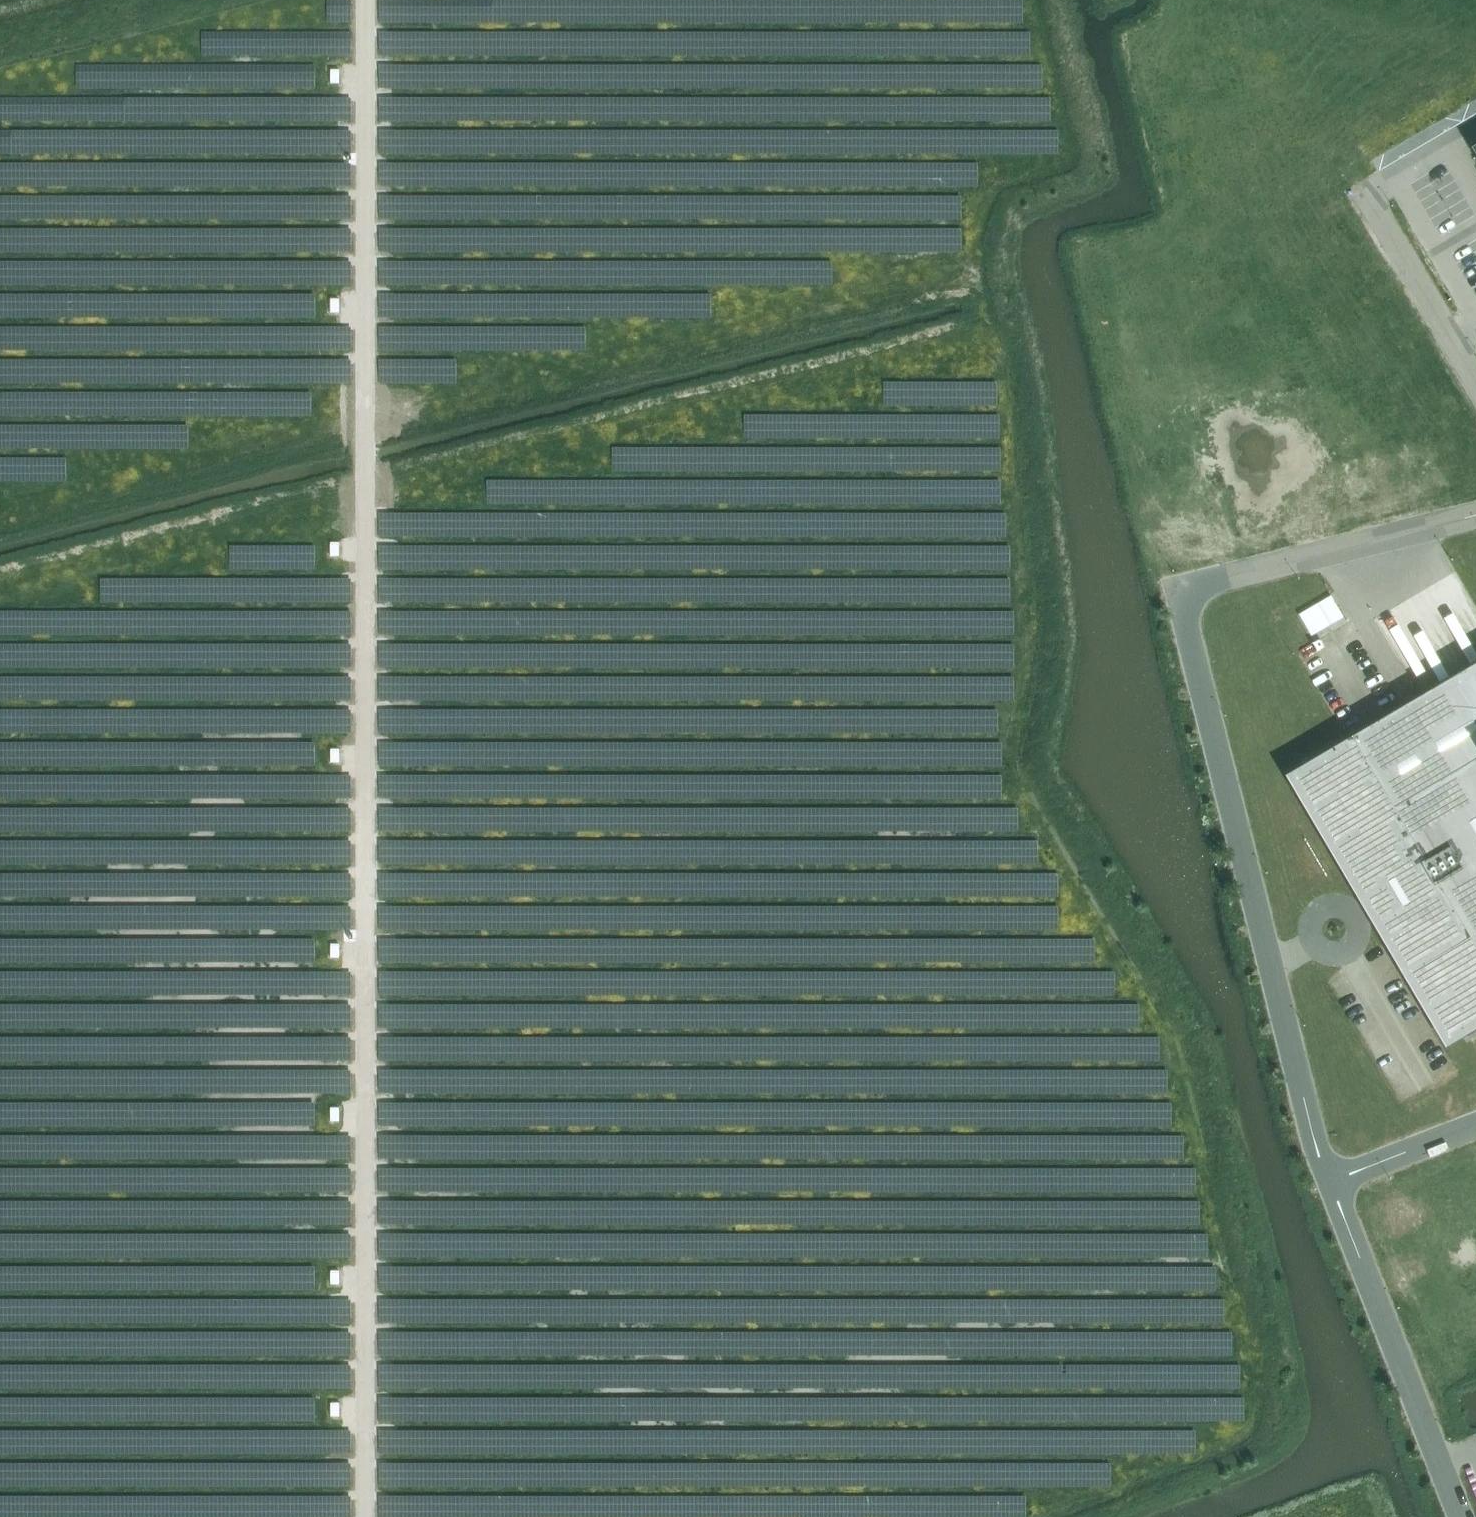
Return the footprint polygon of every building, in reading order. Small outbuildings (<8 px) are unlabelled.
[(1311,636),(1345,622),(1335,599),(1301,613),(1311,636)] [(1308,763),(1382,890),(1389,886),(1402,908),(1395,912),(1468,1036),(1475,1031),(1475,664),(1308,763)]
